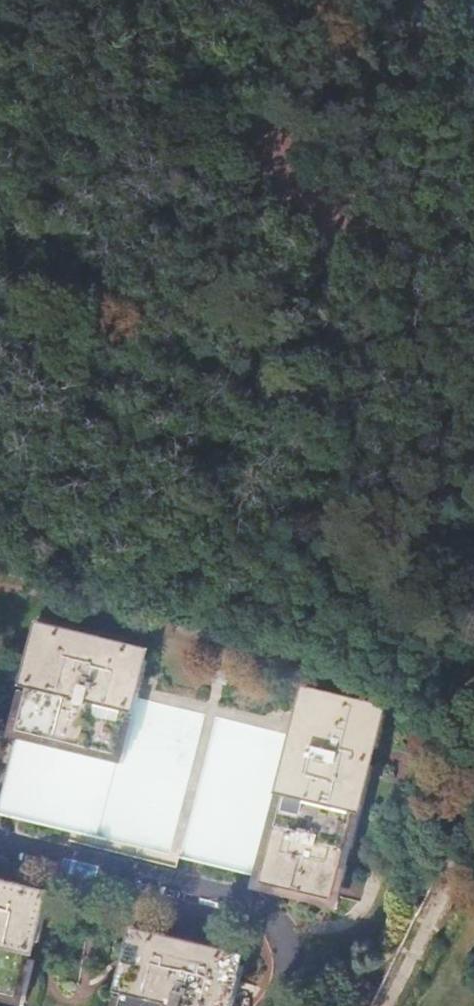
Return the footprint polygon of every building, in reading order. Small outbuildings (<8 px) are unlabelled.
[(43,622),(0,802),(0,810),(262,873),(262,879),(335,896),(382,705),(310,687),(298,732),(134,691),(144,649),(43,622)] [(0,882),(0,990),(19,995),(43,891),(0,882)] [(137,932),(119,1005),(226,1005),(237,956),(137,932)]
